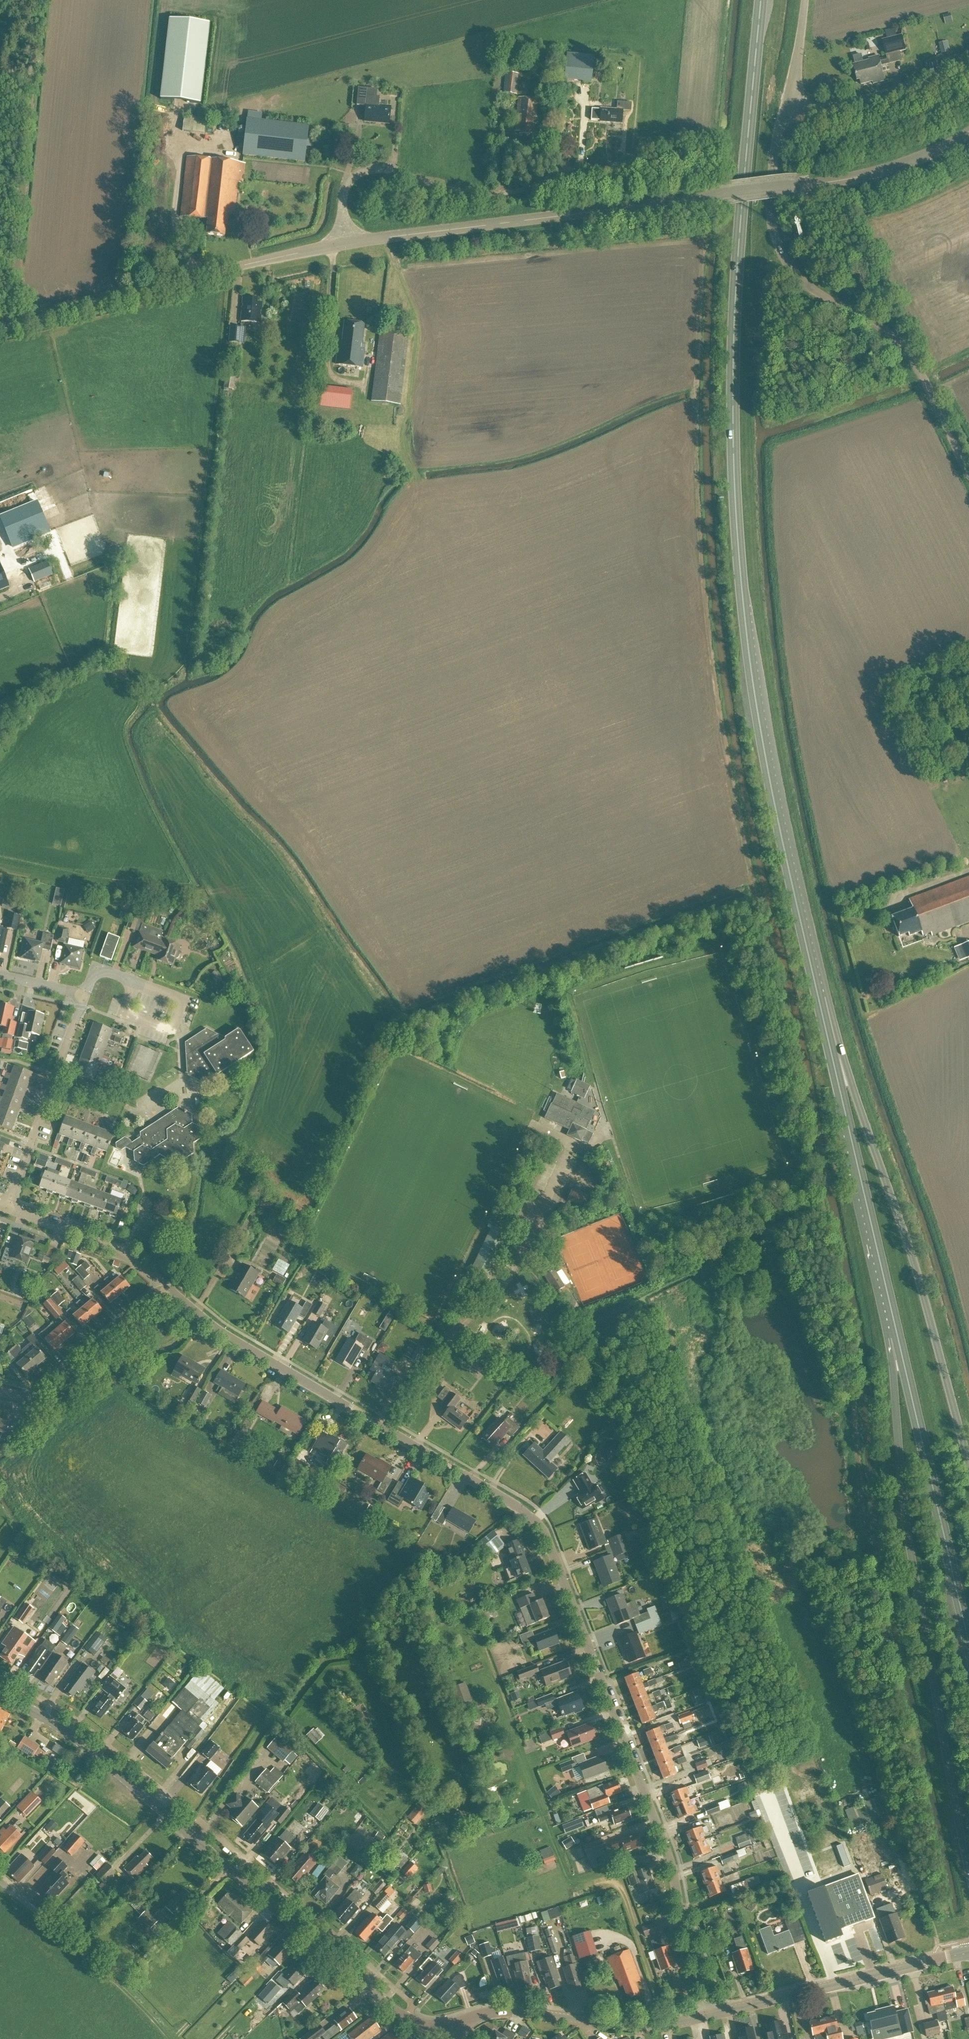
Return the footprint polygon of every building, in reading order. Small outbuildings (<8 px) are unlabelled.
[(210,25),(170,21),(161,100),(201,105),(210,25)] [(887,60),(880,61),(881,66),(903,61),(901,52),(906,51),(903,36),(883,41),(887,60)] [(948,43),(940,45),(942,54),(950,52),(948,43)] [(592,85),(594,58),(568,56),(565,82),(592,85)] [(879,57),(870,60),(870,62),(854,66),(858,82),(861,81),(862,86),(873,83),(874,85),(885,82),(881,66),(880,61),(879,57)] [(519,97),(520,75),(506,74),(504,96),(519,97)] [(365,123),(390,126),(392,108),(379,107),(380,99),(380,98),(377,98),(377,90),(359,89),(357,106),(366,107),(365,123)] [(534,135),(538,102),(519,100),(516,132),(520,133),(520,135),(529,136),(529,135),(534,135)] [(631,103),(617,103),(617,110),(600,110),(600,111),(592,110),(591,121),(600,122),(600,124),(622,125),(623,112),(631,112),(631,103)] [(249,120),(261,122),(262,114),(250,113),(249,120)] [(184,118),(182,133),(204,136),(206,120),(184,118)] [(246,121),(243,158),(305,165),(309,129),(246,121)] [(244,184),(246,165),(189,158),(182,218),(209,221),(207,236),(225,238),(226,224),(228,225),(229,215),(236,216),(240,184),(244,184)] [(244,298),(242,322),(261,324),(263,304),(258,303),(258,300),(244,298)] [(365,324),(344,322),(342,342),(338,341),(336,366),(363,369),(366,346),(363,346),(365,324)] [(244,345),(246,329),(230,328),(229,344),(244,345)] [(378,334),(370,403),(400,407),(408,338),(378,334)] [(224,390),(234,392),(236,380),(226,378),(224,390)] [(38,503),(0,518),(12,548),(50,533),(38,503)] [(47,561),(29,569),(34,583),(53,575),(47,561)] [(10,587),(0,563),(0,591),(10,587)] [(909,900),(912,910),(891,918),(899,938),(908,934),(909,937),(921,932),(923,936),(931,933),(932,936),(968,922),(968,877),(909,900)] [(56,887),(53,904),(63,906),(66,889),(56,887)] [(140,935),(143,926),(146,918),(132,913),(126,930),(138,934),(140,935)] [(9,915),(5,930),(17,933),(21,918),(9,915)] [(133,948),(156,957),(155,961),(173,968),(176,959),(178,959),(179,958),(180,956),(180,954),(179,953),(181,946),(161,939),(163,933),(143,926),(140,935),(138,934),(133,948)] [(71,969),(79,971),(81,965),(80,965),(83,952),(68,948),(69,941),(67,941),(69,932),(60,930),(57,943),(65,945),(60,966),(71,969)] [(100,956),(113,961),(121,938),(108,933),(100,956)] [(43,952),(51,953),(54,938),(43,935),(41,945),(26,941),(24,952),(23,951),(20,960),(29,962),(29,961),(40,964),(43,952)] [(958,964),(968,959),(968,944),(953,950),(958,964)] [(5,1029),(3,1036),(13,1038),(16,1025),(10,1024),(13,1010),(0,1007),(0,1028),(5,1029)] [(21,1026),(19,1039),(28,1041),(29,1034),(40,1037),(44,1017),(30,1014),(27,1027),(21,1026)] [(109,1044),(109,1041),(112,1034),(119,1036),(121,1032),(113,1029),(113,1031),(95,1024),(90,1037),(109,1044)] [(187,1074),(186,1075),(206,1085),(255,1052),(241,1031),(239,1031),(226,1039),(219,1035),(186,1057),(186,1061),(193,1070),(187,1074)] [(116,1044),(109,1041),(109,1044),(90,1037),(86,1050),(104,1056),(105,1053),(108,1046),(115,1048),(116,1044)] [(5,1041),(3,1049),(13,1052),(15,1042),(7,1040),(6,1042),(5,1041)] [(23,1043),(16,1042),(15,1049),(22,1051),(23,1043)] [(112,1056),(105,1053),(104,1056),(86,1050),(81,1063),(100,1069),(101,1065),(104,1058),(111,1060),(112,1056)] [(108,1068),(101,1065),(100,1069),(81,1063),(77,1075),(95,1082),(99,1071),(106,1074),(108,1068)] [(8,1074),(6,1079),(11,1081),(12,1079),(30,1086),(34,1074),(16,1068),(13,1076),(8,1074)] [(4,1086),(2,1091),(7,1093),(8,1091),(26,1097),(30,1086),(12,1079),(11,1081),(9,1088),(4,1086)] [(578,1081),(573,1092),(586,1098),(591,1087),(578,1081)] [(3,1104),(4,1102),(22,1109),(26,1097),(8,1091),(7,1093),(5,1099),(0,1097),(0,1103),(3,1104)] [(551,1105),(544,1119),(569,1131),(567,1136),(580,1143),(581,1142),(588,1146),(593,1135),(586,1132),(590,1123),(579,1118),(584,1107),(557,1094),(552,1105),(551,1105)] [(18,1121),(22,1109),(4,1102),(3,1104),(1,1111),(0,1111),(0,1114),(18,1121)] [(195,1145),(204,1139),(203,1130),(194,1125),(193,1115),(180,1109),(142,1134),(142,1139),(134,1144),(131,1141),(126,1139),(118,1145),(118,1150),(124,1152),(128,1149),(136,1153),(136,1163),(146,1167),(162,1156),(171,1161),(179,1155),(188,1160),(196,1154),(195,1145)] [(13,1132),(18,1121),(0,1114),(0,1127),(13,1132)] [(60,1135),(57,1143),(61,1144),(64,1137),(72,1140),(73,1141),(79,1122),(67,1118),(61,1135),(60,1135)] [(72,1140),(69,1147),(73,1149),(76,1142),(83,1144),(85,1145),(92,1127),(79,1122),(73,1141),(72,1140)] [(83,1144),(81,1151),(85,1153),(87,1146),(95,1148),(97,1149),(104,1131),(92,1127),(85,1145),(83,1144)] [(95,1148),(93,1155),(97,1157),(99,1150),(109,1153),(116,1136),(104,1131),(97,1149),(95,1148)] [(13,1142),(0,1138),(0,1151),(5,1153),(7,1146),(11,1147),(13,1142)] [(549,1138),(546,1143),(554,1147),(556,1141),(549,1138)] [(65,1167),(67,1162),(59,1159),(57,1165),(65,1167)] [(47,1174),(42,1189),(49,1192),(48,1194),(54,1196),(55,1194),(61,1179),(47,1174)] [(61,1179),(55,1194),(62,1197),(61,1199),(67,1201),(68,1198),(73,1184),(61,1179)] [(73,1184),(68,1198),(74,1201),(74,1203),(80,1205),(81,1203),(86,1188),(73,1184)] [(86,1188),(81,1203),(87,1205),(86,1208),(92,1210),(93,1208),(99,1193),(86,1188)] [(567,1201),(584,1209),(589,1198),(572,1190),(567,1201)] [(99,1193),(93,1208),(100,1210),(99,1213),(105,1215),(106,1213),(111,1198),(99,1193)] [(111,1198),(106,1213),(113,1215),(112,1217),(117,1220),(124,1202),(111,1198)] [(493,1228),(469,1279),(483,1285),(506,1235),(493,1228)] [(20,1241),(16,1253),(8,1250),(4,1262),(17,1267),(19,1261),(28,1265),(35,1246),(20,1241)] [(81,1257),(70,1253),(67,1260),(71,1262),(70,1265),(77,1268),(81,1257)] [(86,1263),(76,1271),(85,1281),(90,1276),(86,1272),(91,1268),(86,1263)] [(245,1299),(259,1274),(242,1265),(228,1289),(245,1299)] [(552,1271),(549,1265),(543,1269),(547,1275),(544,1276),(554,1293),(564,1286),(555,1270),(552,1271)] [(286,1281),(277,1275),(273,1283),(282,1288),(286,1281)] [(323,1287),(329,1282),(324,1277),(319,1282),(323,1287)] [(78,1278),(72,1282),(80,1292),(86,1288),(78,1278)] [(111,1286),(120,1297),(130,1288),(122,1278),(114,1284),(109,1278),(105,1282),(109,1288),(111,1286)] [(110,1305),(120,1297),(111,1286),(109,1288),(104,1292),(99,1287),(95,1290),(100,1296),(101,1294),(110,1305)] [(56,1294),(50,1299),(57,1308),(64,1303),(56,1294)] [(62,1315),(49,1299),(42,1306),(55,1321),(62,1315)] [(81,1301),(77,1305),(82,1311),(84,1309),(92,1320),(102,1311),(94,1301),(86,1307),(81,1301)] [(304,1319),(312,1306),(306,1303),(302,1310),(289,1302),(275,1326),(288,1334),(299,1316),(304,1319)] [(313,1313),(321,1318),(327,1307),(319,1303),(313,1313)] [(71,1310),(67,1313),(72,1319),(74,1318),(82,1328),(92,1320),(84,1309),(82,1311),(76,1316),(71,1310)] [(30,1330),(35,1325),(29,1318),(23,1323),(30,1330)] [(316,1350),(327,1332),(312,1323),(307,1331),(309,1332),(302,1342),(316,1350)] [(54,1324),(49,1328),(54,1334),(56,1332),(64,1343),(75,1335),(66,1324),(58,1330),(54,1324)] [(466,1331),(462,1339),(476,1348),(481,1340),(466,1331)] [(43,1333),(39,1336),(44,1342),(46,1341),(54,1351),(64,1343),(56,1332),(54,1334),(48,1339),(43,1333)] [(349,1340),(336,1362),(349,1370),(362,1349),(367,1352),(373,1342),(359,1334),(354,1343),(349,1340)] [(18,1347),(36,1368),(46,1360),(38,1349),(41,1346),(32,1335),(27,1340),(31,1345),(22,1352),(18,1347)] [(376,1350),(384,1354),(389,1346),(381,1341),(376,1350)] [(417,1364),(425,1350),(411,1342),(403,1356),(417,1364)] [(26,1377),(36,1368),(18,1347),(10,1354),(15,1360),(23,1353),(27,1358),(17,1366),(26,1377)] [(380,1354),(367,1375),(374,1379),(372,1382),(390,1393),(397,1381),(379,1370),(382,1366),(389,1370),(394,1362),(380,1354)] [(198,1380),(204,1370),(182,1357),(173,1372),(196,1385),(197,1382),(198,1383),(199,1381),(198,1380)] [(471,1367),(480,1374),(484,1368),(475,1361),(471,1367)] [(237,1397),(244,1386),(220,1372),(214,1383),(237,1397)] [(187,1400),(193,1404),(200,1391),(194,1387),(187,1400)] [(444,1389),(437,1399),(443,1404),(442,1405),(448,1410),(442,1419),(459,1432),(468,1420),(453,1408),(459,1401),(444,1389)] [(210,1396),(203,1391),(197,1402),(204,1407),(210,1396)] [(297,1435),(305,1422),(282,1409),(280,1413),(262,1403),(256,1413),(274,1424),(275,1422),(297,1435)] [(520,1429),(508,1418),(503,1423),(498,1419),(481,1437),(492,1448),(502,1438),(502,1439),(510,1430),(514,1434),(520,1429)] [(3,1434),(1,1440),(5,1442),(11,1425),(0,1421),(0,1433),(3,1434)] [(237,1446),(244,1435),(238,1432),(232,1443),(237,1446)] [(571,1442),(561,1432),(543,1451),(534,1444),(523,1456),(548,1480),(558,1470),(550,1463),(565,1447),(566,1448),(571,1442)] [(320,1435),(311,1450),(324,1458),(321,1462),(333,1469),(336,1464),(339,1460),(347,1445),(339,1441),(338,1442),(328,1436),(326,1439),(320,1435)] [(611,1463),(614,1456),(604,1451),(601,1459),(611,1463)] [(366,1456),(358,1470),(381,1483),(376,1491),(383,1495),(391,1480),(386,1477),(391,1468),(384,1464),(383,1466),(366,1456)] [(301,1477),(307,1467),(296,1460),(287,1475),(293,1478),(295,1474),(301,1477)] [(285,1466),(277,1461),(274,1467),(282,1472),(285,1466)] [(585,1475),(573,1482),(579,1491),(581,1494),(575,1497),(579,1503),(578,1505),(580,1508),(582,1508),(583,1510),(595,1503),(596,1505),(604,1500),(595,1486),(593,1487),(585,1475)] [(420,1510),(430,1494),(421,1489),(423,1487),(411,1480),(404,1491),(396,1486),(387,1502),(399,1508),(404,1500),(412,1504),(412,1505),(420,1510)] [(342,1497),(346,1490),(337,1485),(333,1492),(342,1497)] [(335,1504),(338,1498),(331,1494),(327,1500),(334,1504),(335,1504)] [(378,1511),(370,1506),(365,1513),(367,1514),(364,1519),(370,1523),(378,1511)] [(439,1506),(431,1519),(442,1526),(446,1520),(469,1534),(476,1522),(453,1509),(451,1513),(439,1506)] [(596,1520),(580,1526),(589,1551),(604,1546),(606,1551),(628,1543),(625,1535),(605,1542),(596,1520)] [(489,1552),(501,1541),(494,1532),(482,1543),(489,1552)] [(526,1558),(519,1540),(505,1546),(509,1555),(508,1555),(512,1566),(503,1569),(508,1583),(531,1574),(525,1558),(526,1558)] [(608,1557),(594,1563),(603,1587),(619,1581),(611,1559),(631,1551),(628,1543),(606,1551),(608,1557)] [(537,1602),(534,1594),(517,1600),(527,1626),(549,1618),(542,1600),(537,1602)] [(631,1620),(630,1616),(622,1595),(606,1601),(616,1626),(631,1620)] [(671,1607),(668,1600),(661,1603),(664,1611),(671,1607)] [(26,1604),(15,1619),(23,1624),(34,1609),(26,1604)] [(634,1626),(655,1618),(651,1608),(630,1616),(634,1626)] [(49,1629),(56,1634),(66,1619),(60,1615),(49,1629)] [(655,1618),(634,1626),(637,1635),(659,1627),(655,1618)] [(61,1642),(68,1646),(79,1631),(73,1626),(61,1642)] [(7,1649),(1,1658),(11,1665),(18,1656),(24,1658),(35,1643),(14,1627),(1,1644),(7,1649)] [(532,1632),(519,1637),(523,1646),(535,1641),(540,1652),(559,1645),(554,1630),(534,1638),(532,1632)] [(97,1633),(85,1649),(95,1657),(108,1640),(97,1633)] [(630,1663),(644,1658),(635,1634),(619,1640),(623,1649),(624,1648),(630,1663)] [(33,1662),(27,1671),(34,1676),(38,1671),(39,1672),(47,1661),(56,1648),(47,1641),(37,1654),(32,1661),(33,1662)] [(56,1680),(68,1663),(57,1655),(41,1679),(50,1685),(54,1679),(56,1680)] [(567,1663),(542,1672),(547,1688),(572,1678),(567,1663)] [(79,1694),(94,1674),(83,1665),(70,1681),(73,1683),(66,1691),(73,1697),(77,1692),(79,1694)] [(540,1673),(537,1665),(517,1673),(520,1681),(540,1673)] [(106,1679),(111,1673),(106,1669),(101,1675),(106,1679)] [(184,1745),(199,1727),(203,1723),(202,1722),(218,1703),(214,1700),(224,1688),(201,1669),(173,1703),(182,1711),(154,1745),(154,1744),(146,1752),(167,1770),(174,1761),(173,1760),(174,1759),(173,1758),(184,1745)] [(645,1677),(653,1674),(651,1669),(643,1672),(645,1677)] [(642,1685),(642,1684),(638,1674),(625,1679),(629,1690),(642,1685)] [(167,1678),(163,1686),(171,1690),(175,1682),(167,1678)] [(102,1690),(116,1701),(124,1690),(110,1679),(102,1690)] [(649,1688),(657,1685),(655,1680),(647,1683),(649,1688)] [(464,1684),(451,1689),(457,1707),(471,1702),(464,1684)] [(647,1697),(644,1689),(642,1685),(629,1690),(634,1702),(647,1697)] [(141,1698),(142,1699),(147,1704),(154,1696),(148,1691),(141,1698)] [(553,1696),(537,1702),(540,1708),(546,1706),(547,1709),(551,1710),(560,1706),(564,1717),(585,1710),(578,1693),(555,1702),(553,1696)] [(101,1719),(114,1704),(110,1700),(111,1699),(109,1697),(107,1699),(105,1697),(93,1712),(101,1719)] [(647,1697),(634,1702),(638,1713),(651,1708),(647,1697)] [(141,1711),(147,1704),(142,1699),(135,1706),(141,1711)] [(365,1703),(354,1706),(357,1715),(368,1712),(365,1703)] [(665,1708),(664,1703),(651,1708),(653,1714),(659,1712),(658,1710),(665,1708)] [(651,1708),(638,1713),(642,1725),(655,1720),(653,1714),(651,1708)] [(10,1716),(0,1711),(0,1734),(1,1735),(10,1716)] [(143,1717),(150,1722),(155,1716),(149,1711),(143,1717)] [(684,1730),(692,1728),(689,1721),(694,1719),(691,1712),(689,1713),(689,1712),(679,1716),(679,1717),(677,1718),(680,1725),(682,1724),(684,1730)] [(141,1726),(146,1721),(139,1715),(135,1720),(134,1719),(122,1733),(132,1741),(143,1728),(141,1726)] [(573,1748),(596,1739),(590,1724),(567,1733),(573,1748)] [(199,1727),(184,1745),(189,1750),(204,1732),(199,1727)] [(322,1739),(314,1729),(306,1736),(315,1746),(322,1739)] [(551,1734),(539,1738),(542,1746),(554,1741),(554,1742),(566,1737),(562,1729),(550,1733),(551,1734)] [(659,1729),(646,1734),(651,1745),(663,1740),(659,1729)] [(671,1743),(679,1741),(676,1732),(672,1733),(673,1736),(669,1737),(670,1739),(671,1743)] [(290,1765),(296,1758),(292,1754),(293,1752),(277,1737),(267,1749),(284,1763),(286,1761),(290,1765)] [(711,1745),(709,1737),(697,1742),(699,1749),(711,1745)] [(33,1759),(40,1748),(25,1738),(18,1750),(33,1759)] [(663,1740),(651,1745),(655,1757),(668,1752),(663,1740)] [(212,1741),(202,1754),(210,1761),(221,1748),(212,1741)] [(683,1752),(681,1747),(674,1750),(676,1755),(683,1752)] [(668,1752),(655,1757),(659,1768),(672,1764),(668,1752)] [(585,1780),(608,1771),(603,1757),(579,1765),(585,1780)] [(572,1761),(559,1766),(562,1774),(575,1769),(572,1761)] [(704,1761),(694,1765),(697,1772),(707,1768),(707,1767),(710,1766),(708,1761),(705,1762),(704,1761)] [(188,1784),(201,1795),(207,1788),(209,1788),(213,1783),(213,1782),(217,1777),(222,1771),(211,1762),(206,1768),(202,1765),(196,1772),(198,1773),(188,1784)] [(672,1764),(659,1768),(664,1780),(676,1775),(672,1764)] [(314,1778),(321,1775),(317,1768),(310,1771),(314,1778)] [(283,1776),(275,1769),(271,1773),(268,1769),(256,1782),(268,1793),(283,1776)] [(711,1780),(707,1771),(694,1776),(697,1785),(711,1780)] [(584,1813),(593,1809),(594,1810),(607,1805),(604,1799),(621,1792),(617,1782),(604,1787),(603,1785),(577,1795),(584,1813)] [(737,1786),(740,1793),(748,1790),(745,1783),(737,1786)] [(552,1800),(560,1794),(555,1787),(547,1794),(552,1800)] [(686,1789),(669,1795),(674,1808),(689,1802),(687,1796),(689,1795),(686,1789)] [(42,1803),(32,1792),(17,1808),(27,1818),(42,1803)] [(236,1812),(231,1817),(243,1826),(258,1809),(246,1798),(243,1801),(237,1795),(228,1805),(236,1812)] [(882,1796),(844,1812),(851,1829),(889,1814),(882,1796)] [(2,1800),(0,1802),(0,1818),(10,1808),(2,1800)] [(748,1812),(749,1814),(749,1815),(751,1820),(760,1816),(759,1811),(754,1800),(750,1801),(753,1810),(748,1812)] [(730,1808),(728,1801),(705,1810),(707,1816),(730,1808)] [(689,1802),(674,1808),(679,1820),(696,1814),(693,1806),(692,1807),(689,1802)] [(258,1820),(244,1837),(245,1838),(244,1839),(252,1846),(253,1845),(254,1846),(272,1826),(270,1824),(278,1815),(266,1804),(255,1817),(258,1820)] [(321,1806),(313,1816),(320,1821),(328,1811),(321,1806)] [(417,1807),(407,1819),(414,1824),(423,1812),(417,1807)] [(607,1807),(595,1812),(600,1824),(612,1820),(614,1826),(616,1825),(617,1826),(622,1825),(622,1824),(632,1820),(627,1808),(615,1813),(614,1811),(609,1813),(607,1807)] [(291,1813),(285,1808),(274,1820),(281,1825),(291,1813)] [(454,1816),(463,1822),(466,1817),(457,1811),(454,1816)] [(564,1833),(585,1828),(583,1819),(562,1824),(564,1833)] [(51,1834),(52,1832),(58,1826),(52,1821),(47,1827),(45,1829),(51,1834)] [(758,1829),(756,1823),(748,1826),(750,1831),(758,1829)] [(702,1828),(685,1834),(689,1847),(705,1841),(703,1836),(705,1835),(702,1828)] [(7,1833),(4,1831),(0,1835),(3,1838),(0,1841),(0,1848),(5,1852),(19,1837),(11,1829),(7,1833)] [(287,1846),(294,1837),(287,1831),(279,1840),(279,1839),(265,1855),(277,1866),(291,1849),(287,1846)] [(381,1843),(385,1838),(378,1833),(374,1839),(381,1843)] [(735,1839),(739,1849),(755,1843),(751,1835),(747,1836),(747,1835),(735,1839)] [(71,1856),(83,1843),(76,1836),(64,1850),(71,1856)] [(571,1836),(561,1842),(566,1850),(575,1845),(571,1836)] [(632,1851),(642,1847),(638,1836),(626,1840),(625,1839),(620,1841),(611,1845),(613,1851),(623,1848),(626,1854),(627,1853),(628,1854),(632,1852),(632,1851)] [(56,1838),(53,1843),(59,1846),(62,1841),(56,1838)] [(602,1840),(582,1847),(586,1855),(605,1848),(602,1840)] [(705,1841),(689,1847),(694,1859),(711,1853),(709,1846),(707,1847),(705,1841)] [(849,1865),(842,1845),(836,1847),(843,1868),(849,1865)] [(56,1852),(50,1846),(38,1859),(44,1864),(56,1852)] [(739,1859),(738,1858),(746,1855),(743,1849),(736,1852),(720,1859),(723,1866),(739,1859)] [(147,1865),(153,1859),(146,1851),(139,1859),(137,1857),(124,1870),(134,1880),(148,1866),(147,1865)] [(306,1876),(317,1862),(306,1853),(293,1869),(295,1870),(290,1877),(297,1882),(303,1874),(306,1876)] [(19,1884),(35,1868),(22,1855),(10,1867),(8,1865),(4,1869),(19,1884)] [(542,1860),(544,1864),(555,1860),(553,1856),(542,1860)] [(97,1870),(104,1862),(99,1857),(92,1866),(97,1870)] [(58,1897),(69,1885),(64,1880),(67,1877),(63,1873),(68,1868),(57,1858),(49,1868),(54,1872),(44,1884),(39,1891),(52,1902),(57,1896),(58,1897)] [(347,1865),(339,1858),(324,1876),(326,1878),(311,1894),(313,1895),(313,1896),(313,1897),(313,1898),(314,1899),(315,1900),(316,1900),(317,1900),(318,1900),(319,1901),(320,1900),(326,1905),(340,1890),(329,1880),(335,1874),(337,1876),(347,1865)] [(641,1894),(656,1889),(648,1869),(638,1873),(634,1862),(624,1866),(631,1886),(638,1884),(641,1894)] [(395,1864),(389,1870),(395,1876),(401,1869),(395,1864)] [(106,1885),(116,1873),(108,1865),(97,1876),(106,1885)] [(407,1880),(414,1873),(408,1867),(401,1874),(407,1880)] [(717,1867),(700,1873),(705,1886),(719,1880),(717,1875),(719,1874),(717,1867)] [(870,1896),(887,1890),(882,1875),(865,1881),(870,1896)] [(808,1895),(826,1943),(841,1938),(839,1931),(865,1922),(866,1922),(874,1919),(858,1876),(826,1888),(808,1895)] [(719,1880),(705,1886),(709,1898),(726,1892),(723,1885),(722,1885),(719,1880)] [(386,1886),(381,1882),(372,1892),(377,1897),(386,1886)] [(754,1887),(752,1882),(736,1888),(738,1893),(754,1887)] [(388,1889),(373,1906),(379,1911),(391,1899),(390,1898),(393,1894),(388,1889)] [(347,1900),(334,1916),(345,1925),(358,1910),(355,1907),(363,1897),(355,1890),(347,1900)] [(184,1905),(191,1897),(185,1891),(179,1897),(178,1895),(161,1912),(170,1921),(185,1906),(184,1905)] [(240,1925),(253,1910),(234,1892),(230,1896),(228,1894),(218,1905),(229,1916),(230,1915),(240,1925)] [(888,1892),(872,1898),(875,1906),(880,1904),(882,1909),(885,1918),(879,1920),(889,1945),(905,1938),(893,1905),(888,1892)] [(456,1898),(452,1895),(447,1900),(451,1903),(456,1898)] [(562,1916),(559,1908),(541,1914),(544,1922),(562,1916)] [(147,1910),(141,1916),(138,1919),(150,1930),(159,1921),(147,1910)] [(401,1921),(408,1914),(404,1910),(397,1916),(401,1921)] [(379,1920),(373,1915),(367,1921),(366,1920),(355,1933),(365,1943),(376,1930),(377,1930),(378,1929),(382,1933),(393,1921),(387,1916),(383,1921),(381,1919),(379,1920)] [(770,1928),(758,1932),(767,1955),(794,1946),(792,1940),(803,1936),(796,1918),(785,1922),(788,1932),(773,1937),(770,1928)] [(414,1934),(422,1925),(415,1919),(407,1928),(414,1934)] [(518,1928),(516,1920),(507,1922),(509,1930),(518,1928)] [(259,1946),(274,1931),(264,1921),(249,1936),(259,1946)] [(241,1934),(228,1922),(217,1933),(231,1946),(241,1934)] [(655,1923),(642,1928),(645,1937),(658,1933),(655,1923)] [(407,1934),(397,1925),(376,1949),(385,1957),(391,1950),(392,1951),(396,1947),(407,1934)] [(729,1946),(724,1930),(718,1932),(723,1947),(729,1946)] [(528,1939),(527,1939),(529,1952),(541,1950),(539,1937),(535,1938),(534,1931),(527,1932),(528,1939)] [(243,1934),(233,1944),(240,1950),(249,1940),(243,1934)] [(468,1945),(475,1942),(472,1935),(465,1938),(468,1945)] [(738,1952),(732,1954),(739,1975),(753,1970),(742,1937),(734,1940),(737,1950),(738,1952)] [(440,1944),(434,1938),(426,1948),(432,1953),(440,1944)] [(662,1971),(675,1967),(668,1947),(666,1948),(662,1938),(651,1942),(662,1971)] [(560,1953),(555,1939),(548,1942),(553,1955),(560,1953)] [(279,1965),(294,1950),(284,1941),(273,1952),(269,1948),(257,1960),(263,1965),(271,1957),(279,1965)] [(158,1949),(152,1943),(140,1954),(146,1960),(158,1949)] [(493,1956),(488,1943),(479,1946),(484,1959),(493,1956)] [(411,1947),(395,1965),(404,1973),(413,1963),(414,1964),(421,1956),(411,1947)] [(628,1951),(606,1959),(611,1974),(612,1974),(615,1980),(616,1980),(619,1987),(622,1986),(626,1996),(628,1996),(629,1999),(638,1995),(634,1983),(640,1981),(628,1951)] [(457,1952),(449,1961),(455,1966),(463,1957),(457,1952)] [(581,1981),(572,1955),(563,1958),(566,1967),(562,1968),(568,1985),(570,1984),(573,1992),(581,1989),(579,1982),(581,1981)] [(551,1990),(559,1987),(557,1980),(559,1980),(552,1958),(537,1963),(538,1967),(542,1970),(547,1984),(549,1983),(551,1990)] [(424,1972),(417,1979),(426,1987),(435,1976),(437,1978),(443,1972),(442,1971),(433,1963),(429,1959),(420,1969),(424,1972)] [(503,1989),(512,1986),(503,1959),(492,1962),(498,1981),(500,1980),(503,1989)] [(284,1977),(278,1984),(283,1988),(289,1981),(295,1986),(309,1970),(298,1960),(283,1977),(284,1977)] [(519,1990),(532,1987),(526,1962),(513,1965),(519,1990)] [(232,1984),(245,1971),(238,1965),(226,1978),(232,1984)] [(254,1979),(247,1973),(239,1982),(246,1988),(254,1979)] [(449,1980),(434,1996),(445,2006),(460,1990),(465,1988),(461,1976),(456,1977),(451,1982),(449,1980)] [(324,1989),(317,1982),(311,1987),(309,1986),(299,1995),(296,1992),(284,2003),(292,2012),(295,2010),(299,2014),(318,1996),(317,1995),(324,1989)] [(940,1991),(945,2012),(964,2007),(961,1994),(955,1996),(953,1988),(940,1991)] [(929,2016),(945,2012),(940,1991),(928,1994),(930,2003),(926,2003),(929,2016)] [(876,2013),(867,2015),(871,2031),(882,2029),(884,2037),(892,2035),(893,2038),(913,2033),(907,2010),(895,2013),(893,2008),(876,2012),(876,2013)] [(337,2025),(341,2031),(357,2019),(350,2010),(334,2021),(337,2025)] [(822,2020),(826,2038),(842,2038),(843,2038),(840,2026),(837,2027),(835,2017),(822,2020)] [(381,2031),(371,2018),(348,2036),(350,2038),(371,2038),(381,2031)] [(822,2020),(810,2023),(813,2036),(816,2036),(816,2038),(826,2038),(822,2020)] [(925,2037),(939,2034),(937,2021),(922,2025),(925,2037)] [(766,2026),(767,2031),(764,2032),(766,2038),(787,2038),(786,2031),(783,2031),(781,2023),(766,2026)] [(341,2031),(337,2025),(326,2033),(320,2025),(303,2038),(304,2038),(319,2038),(322,2037),(324,2038),(331,2038),(341,2031)] [(523,2027),(518,2034),(525,2038),(530,2032),(523,2027)] [(489,2038),(514,2038),(515,2036),(506,2030),(501,2037),(494,2032),(489,2038)] [(753,2031),(750,2032),(750,2030),(739,2032),(741,2038),(755,2038),(753,2031)]
